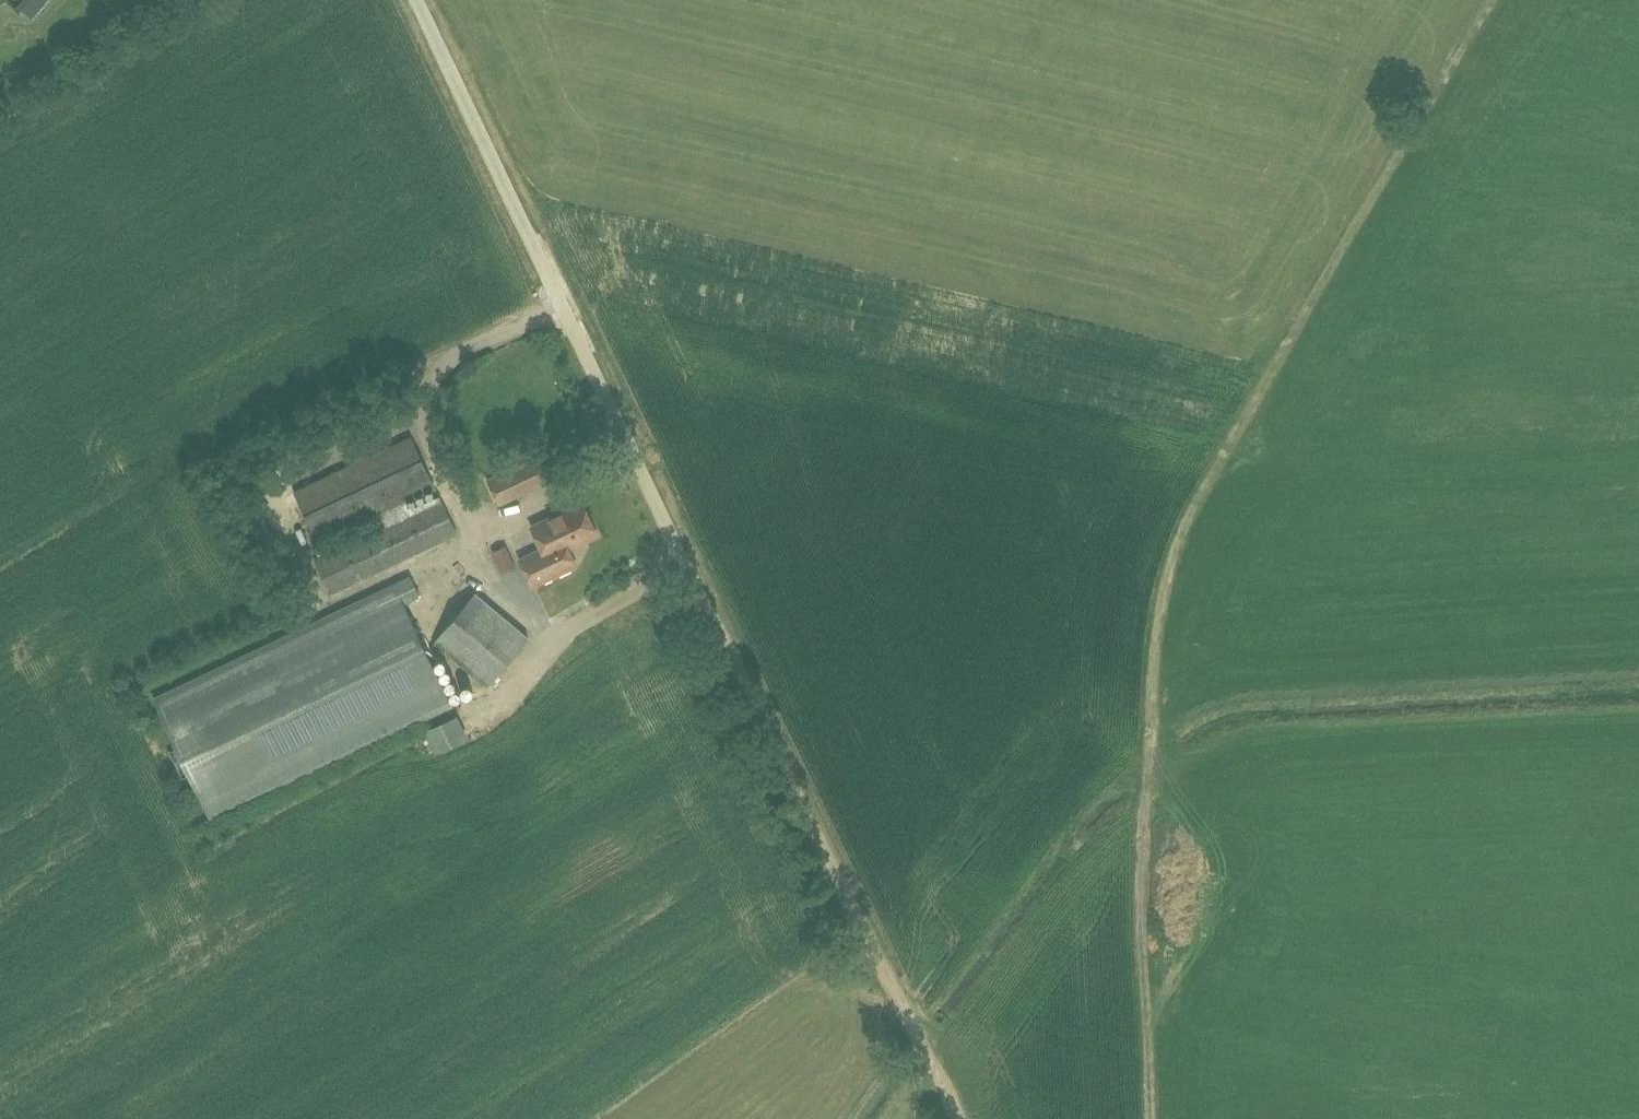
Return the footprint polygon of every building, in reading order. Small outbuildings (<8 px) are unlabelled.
[(16,9),(31,23),(52,0),(24,0),(16,9)] [(434,487),(411,437),(294,492),(318,542),(434,487)] [(500,505),(536,488),(552,480),(541,456),(489,481),(500,505)] [(331,593),(457,534),(443,502),(316,562),(331,593)] [(532,528),(543,550),(520,560),(532,587),(576,566),(568,550),(597,536),(582,504),(532,528)] [(512,547),(498,552),(507,576),(521,570),(512,547)] [(403,604),(419,597),(410,577),(154,697),(211,819),(451,707),(403,604)] [(507,599),(448,627),(495,725),(554,697),(507,599)] [(462,717),(431,732),(441,754),(473,739),(462,717)] [(522,786),(528,801),(540,797),(535,781),(522,786)]
